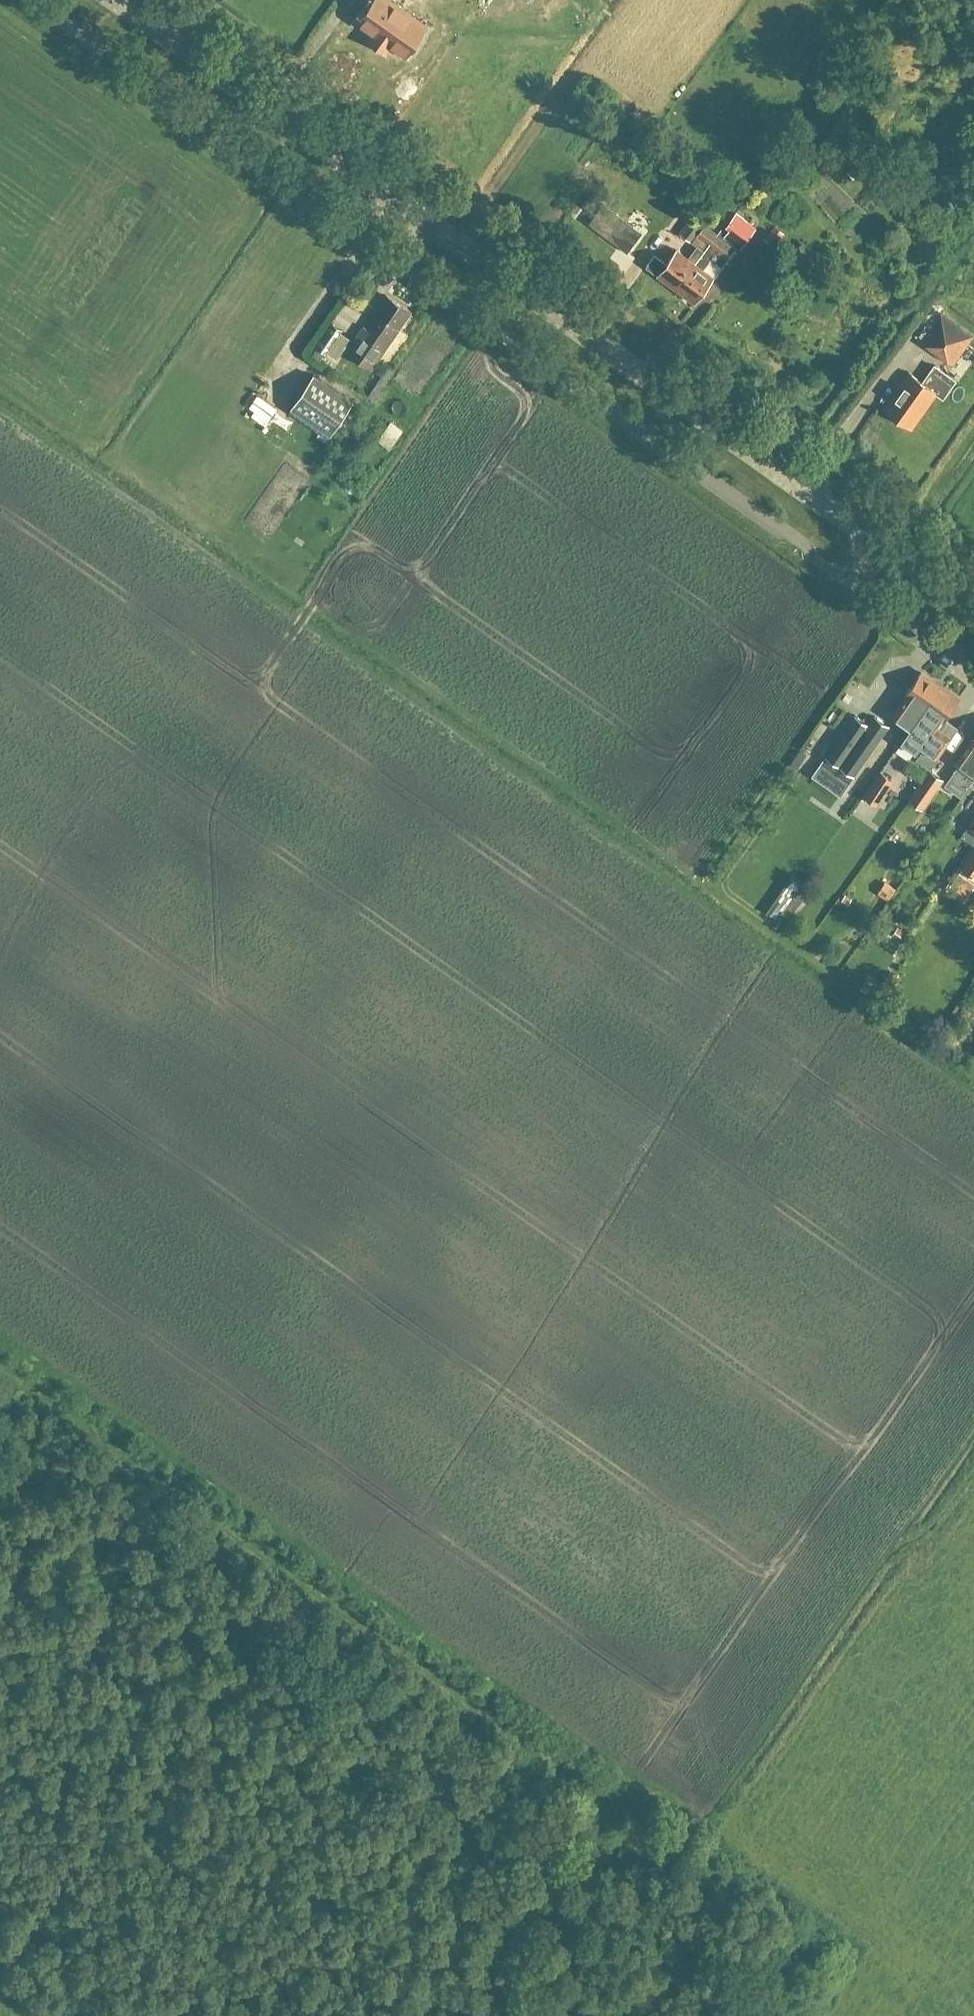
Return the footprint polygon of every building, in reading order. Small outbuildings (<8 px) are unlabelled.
[(368,35),(382,45),(384,42),(400,54),(421,26),(387,0),(370,0),(355,20),(370,32),(368,35)] [(615,206),(601,225),(639,254),(653,235),(615,206)] [(718,233),(676,288),(695,302),(714,276),(704,269),(711,259),(722,267),(727,260),(731,262),(738,253),(735,251),(737,248),(740,244),(743,246),(757,228),(736,211),(725,225),(731,229),(727,234),(722,229),(718,233)] [(658,274),(676,288),(718,233),(694,214),(680,232),(697,245),(688,257),(678,249),(667,263),(655,254),(647,265),(659,274),(658,274)] [(411,313),(385,295),(351,345),(352,346),(347,352),(372,370),(411,313)] [(973,337),(973,334),(941,311),(920,341),(954,365),(973,337)] [(333,322),(316,346),(327,353),(343,329),(333,322)] [(943,397),(956,379),(935,364),(923,381),(909,372),(910,371),(909,371),(883,407),(912,428),(937,393),(943,397)] [(353,402),(313,375),(291,408),(331,435),(336,427),(345,433),(355,418),(346,412),(353,402)] [(905,695),(906,695),(893,715),(911,727),(941,685),(922,672),(905,695)] [(941,685),(911,727),(911,728),(902,741),(916,751),(921,745),(938,757),(951,738),(938,728),(959,699),(941,685)] [(889,726),(875,716),(869,725),(855,715),(826,757),(854,776),(889,726)] [(953,759),(960,764),(958,768),(964,773),(967,769),(973,773),(973,730),(953,759)] [(943,779),(931,770),(910,800),(922,808),(943,779)] [(894,781),(881,772),(865,795),(878,804),(894,781)] [(961,838),(973,847),(973,819),(961,838)] [(963,868),(973,876),(973,852),(963,868)]
